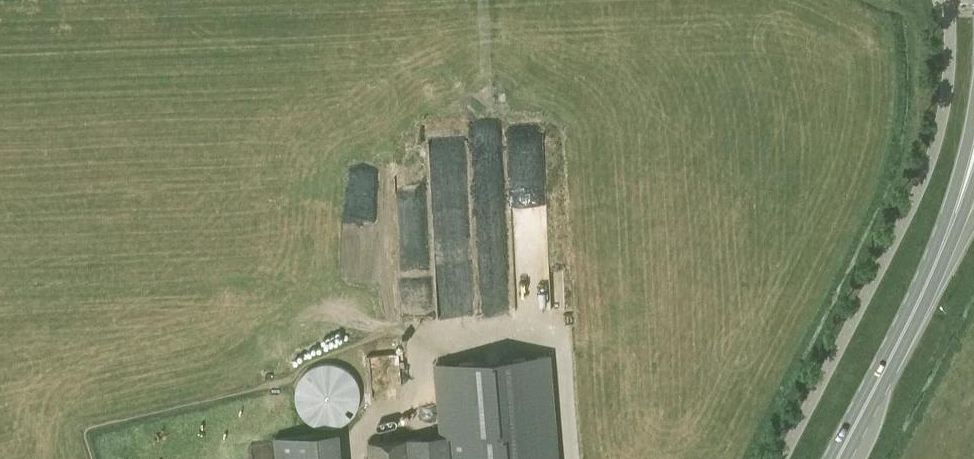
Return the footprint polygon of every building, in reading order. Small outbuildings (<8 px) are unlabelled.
[(370,441),(372,458),(557,458),(549,355),(436,364),(442,435),(410,437),(410,438),(370,441)] [(328,427),(333,427),(338,426),(343,424),(347,421),(351,418),(354,414),(357,410),(359,405),(360,400),(360,395),(360,390),(359,385),(357,380),(354,376),(351,372),(347,368),(343,366),(338,364),(333,363),(328,362),(323,363),(318,364),(313,366),(309,368),(305,372),(302,376),(299,380),(297,385),(296,390),(295,395),(296,400),(297,405),(299,410),(302,414),(305,418),(309,421),(313,424),(318,426),(323,427),(328,427)] [(338,432),(275,437),(277,458),(341,458),(338,432)]
